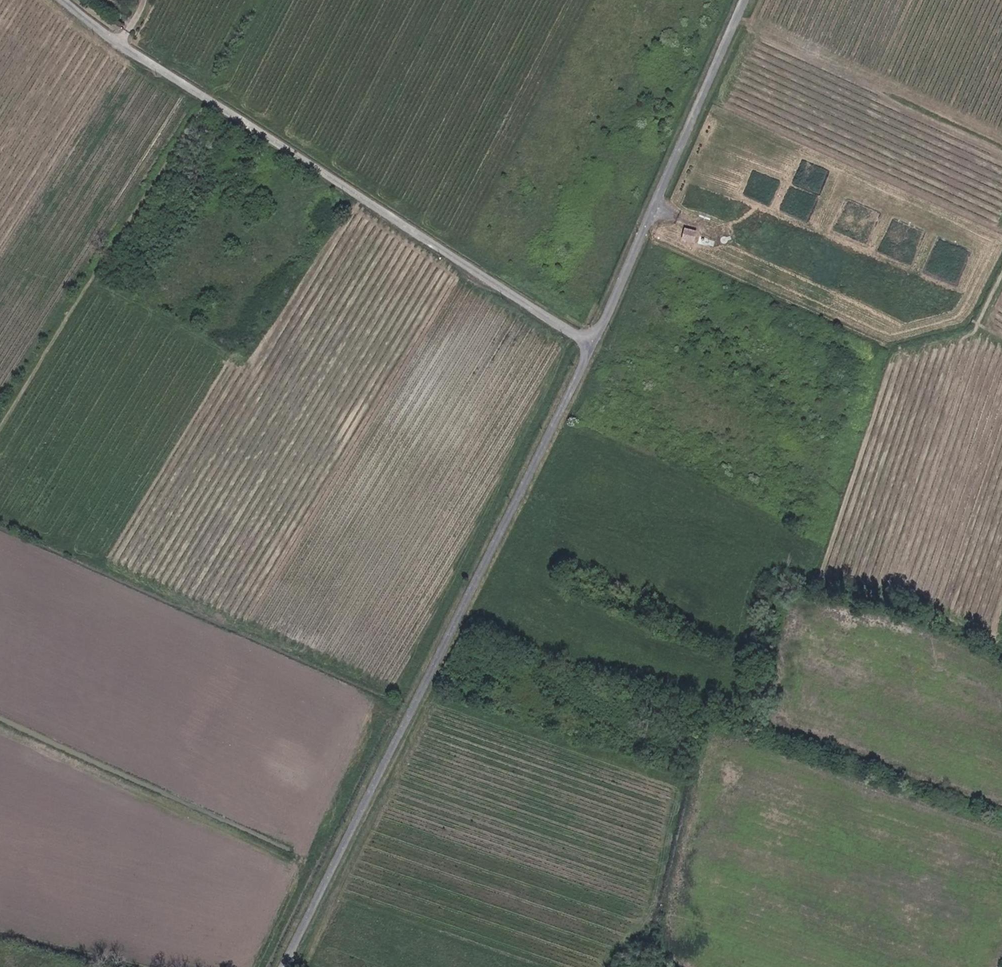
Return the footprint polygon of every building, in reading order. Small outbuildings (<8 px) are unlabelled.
[(687,226),(683,238),(696,242),(699,230),(687,226)]
